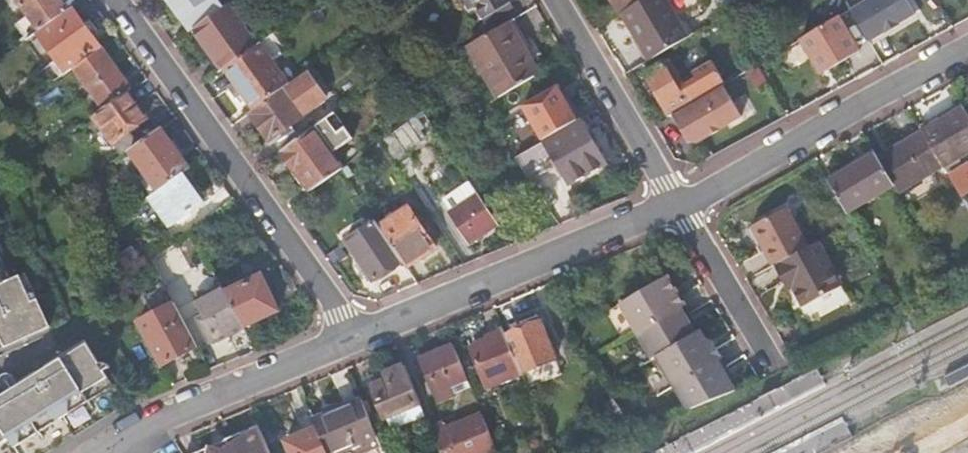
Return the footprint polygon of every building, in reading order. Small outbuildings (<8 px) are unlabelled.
[(39,29),(68,9),(62,0),(18,0),(39,29)] [(183,22),(189,17),(195,26),(224,6),(220,0),(167,0),(183,22)] [(484,17),(510,2),(509,0),(474,0),(484,17)] [(618,8),(633,0),(614,0),(618,8)] [(623,11),(634,32),(638,30),(654,56),(689,36),(668,0),(641,0),(623,11)] [(851,9),(861,25),(889,9),(884,0),(866,0),(851,9)] [(195,26),(193,28),(223,69),(225,67),(257,45),(227,4),(224,6),(195,26)] [(39,29),(37,31),(57,58),(45,67),(54,80),(74,66),(102,46),(73,5),(68,9),(39,29)] [(840,15),(833,20),(802,38),(822,73),(861,50),(840,15)] [(515,16),(509,19),(524,45),(521,52),(522,52),(533,46),(515,16)] [(509,19),(468,43),(499,95),(535,74),(529,64),(542,56),(535,44),(533,46),(522,52),(521,52),(524,45),(509,19)] [(257,45),(225,67),(254,107),(284,85),(288,83),(259,43),(257,45)] [(102,46),(74,66),(103,107),(126,90),(131,87),(102,46)] [(663,62),(645,73),(667,111),(686,100),(663,62)] [(748,79),(745,72),(726,83),(706,95),(712,106),(737,92),(734,87),(748,79)] [(254,107),(249,111),(270,140),(305,115),(284,85),(254,107)] [(526,105),(545,139),(577,120),(558,87),(526,105)] [(103,107),(92,114),(122,155),(131,148),(138,142),(130,130),(147,118),(126,90),(103,107)] [(696,101),(670,117),(694,156),(723,139),(713,122),(699,130),(690,116),(701,109),(696,101)] [(944,166),(967,152),(967,111),(965,106),(923,130),(943,164),(944,166)] [(577,120),(545,139),(561,170),(575,163),(582,176),(604,164),(580,118),(577,120)] [(314,126),(283,149),(312,189),(342,168),(343,167),(314,126)] [(138,142),(131,148),(160,188),(181,174),(190,168),(160,127),(138,142)] [(904,141),(924,175),(943,164),(923,130),(904,141)] [(895,185),(898,190),(924,175),(904,141),(878,156),(895,185)] [(528,149),(518,157),(531,174),(541,166),(528,149)] [(830,182),(848,213),(895,185),(878,156),(874,149),(832,173),(835,179),(830,182)] [(950,172),(961,196),(967,192),(967,163),(950,172)] [(160,188),(150,195),(171,224),(202,202),(181,174),(160,188)] [(468,242),(498,222),(478,193),(448,213),(468,242)] [(403,261),(406,266),(436,246),(409,206),(380,225),(403,261)] [(752,228),(775,267),(778,265),(808,248),(787,209),(752,228)] [(374,280),(403,261),(380,225),(377,220),(347,239),(374,280)] [(10,344),(32,334),(51,325),(29,278),(15,285),(3,259),(9,256),(0,238),(0,323),(10,344)] [(188,266),(171,243),(152,257),(166,283),(188,266)] [(808,248),(778,265),(789,287),(792,285),(797,295),(798,296),(835,274),(818,243),(808,248)] [(131,247),(110,263),(118,274),(140,259),(131,247)] [(226,290),(244,325),(278,308),(262,273),(226,290)] [(835,274),(798,296),(804,308),(842,286),(835,274)] [(668,275),(620,303),(638,333),(681,308),(685,305),(668,275)] [(217,339),(244,325),(226,290),(223,285),(196,299),(217,339)] [(163,364),(199,345),(175,301),(140,320),(163,364)] [(681,308),(695,333),(700,331),(685,305),(681,308)] [(638,333),(652,358),(657,355),(695,333),(681,308),(638,333)] [(507,333),(523,371),(556,357),(541,320),(507,333)] [(487,385),(523,371),(507,333),(504,327),(488,334),(490,339),(471,346),(487,385)] [(657,355),(688,410),(735,391),(728,379),(730,371),(713,343),(706,341),(700,331),(695,333),(657,355)] [(450,385),(468,377),(454,343),(421,356),(439,400),(453,394),(450,385)] [(49,375),(52,380),(0,413),(0,448),(11,441),(16,449),(114,385),(90,348),(49,375)] [(385,417),(421,402),(405,364),(369,378),(385,417)] [(334,415),(364,401),(362,397),(332,410),(334,415)] [(329,452),(336,452),(378,435),(364,401),(334,415),(332,410),(314,418),(318,427),(329,452)] [(443,452),(484,452),(498,447),(483,413),(434,433),(443,452)] [(259,423),(235,433),(238,439),(241,445),(232,449),(230,442),(219,440),(213,449),(204,452),(272,452),(259,423)] [(318,427),(287,439),(292,452),(329,452),(318,427)] [(382,444),(378,435),(336,452),(361,452),(382,444)]
